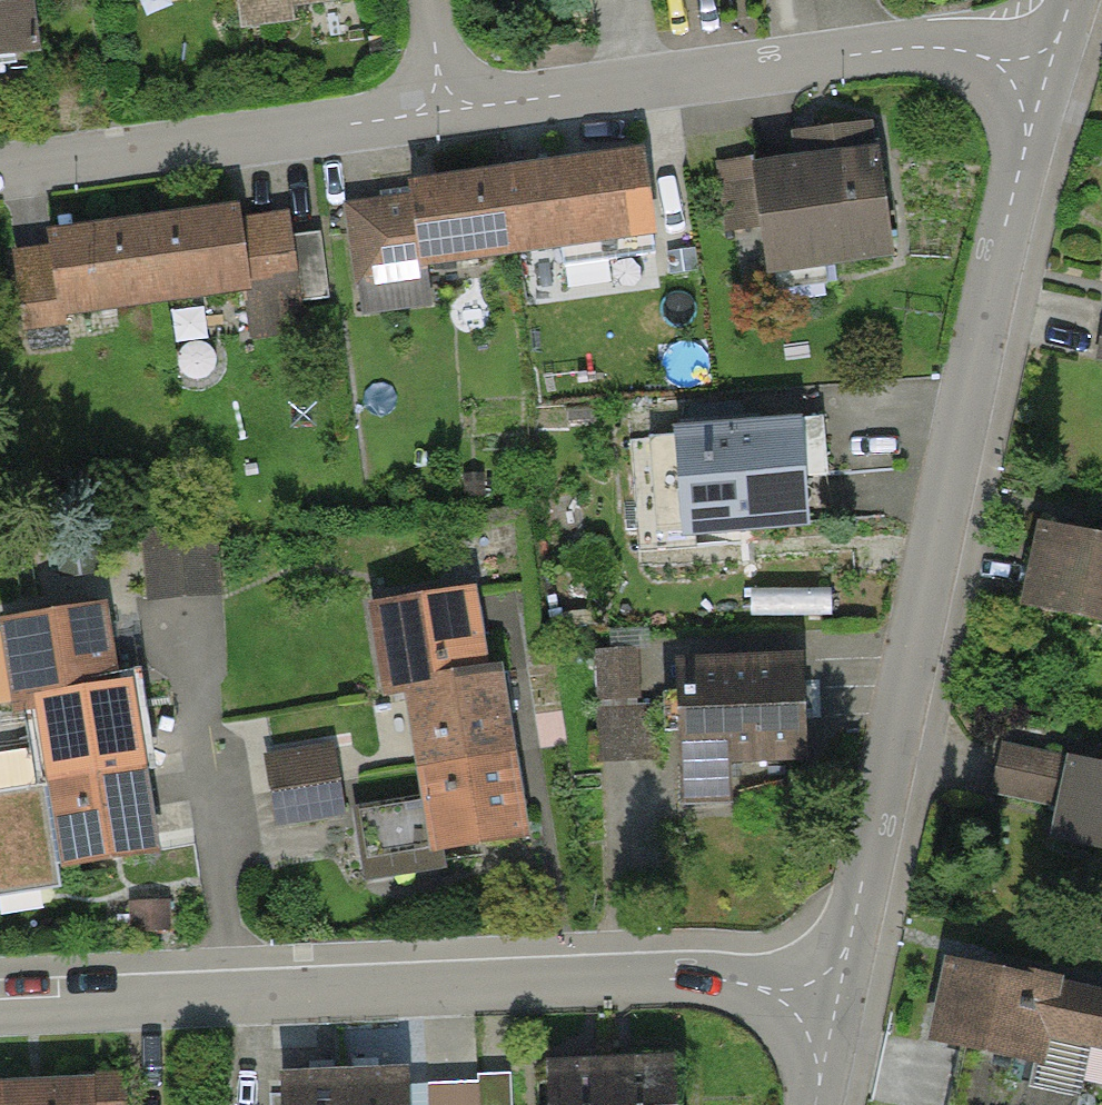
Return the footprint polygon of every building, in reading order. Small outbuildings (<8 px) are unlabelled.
[(26,53),(18,0),(0,0),(0,57),(26,53)] [(226,16),(349,1),(349,0),(224,0),(226,16)] [(865,148),(744,164),(759,280),(881,264),(865,148)] [(635,156),(486,175),(499,273),(648,254),(635,156)] [(486,175),(337,195),(349,293),(499,273),(486,175)] [(280,204),(144,223),(157,318),(293,300),(280,204)] [(144,223),(8,241),(20,336),(157,318),(144,223)] [(786,421),(662,433),(673,545),(797,533),(786,421)] [(1032,527),(1014,608),(1101,627),(1101,543),(1032,527)] [(149,533),(152,584),(224,579),(220,528),(149,533)] [(371,691),(393,688),(472,677),(460,597),(360,611),(371,691)] [(112,689),(105,635),(101,609),(1,623),(12,703),(41,699),(54,785),(0,793),(0,866),(2,878),(150,855),(141,792),(135,749),(127,687),(112,689)] [(637,691),(643,639),(603,635),(597,687),(637,691)] [(788,661),(667,667),(674,814),(795,808),(788,661)] [(498,761),(486,675),(472,677),(393,688),(405,774),(498,761)] [(322,748),(256,759),(268,831),(334,820),(322,748)] [(502,790),(498,761),(405,774),(417,861),(510,848),(502,790)] [(1061,764),(1042,850),(1101,862),(1101,772),(1061,764)] [(936,965),(919,1044),(1039,1069),(1044,1043),(1101,1055),(1101,1000),(936,965)] [(602,1065),(603,1104),(665,1104),(664,1064),(602,1065)] [(539,1067),(540,1104),(603,1104),(602,1065),(539,1067)] [(332,1077),(333,1104),(396,1104),(395,1074),(332,1077)] [(269,1079),(270,1104),(333,1104),(332,1077),(269,1079)] [(0,1088),(0,1103),(0,1104),(96,1104),(95,1085),(0,1088)]
